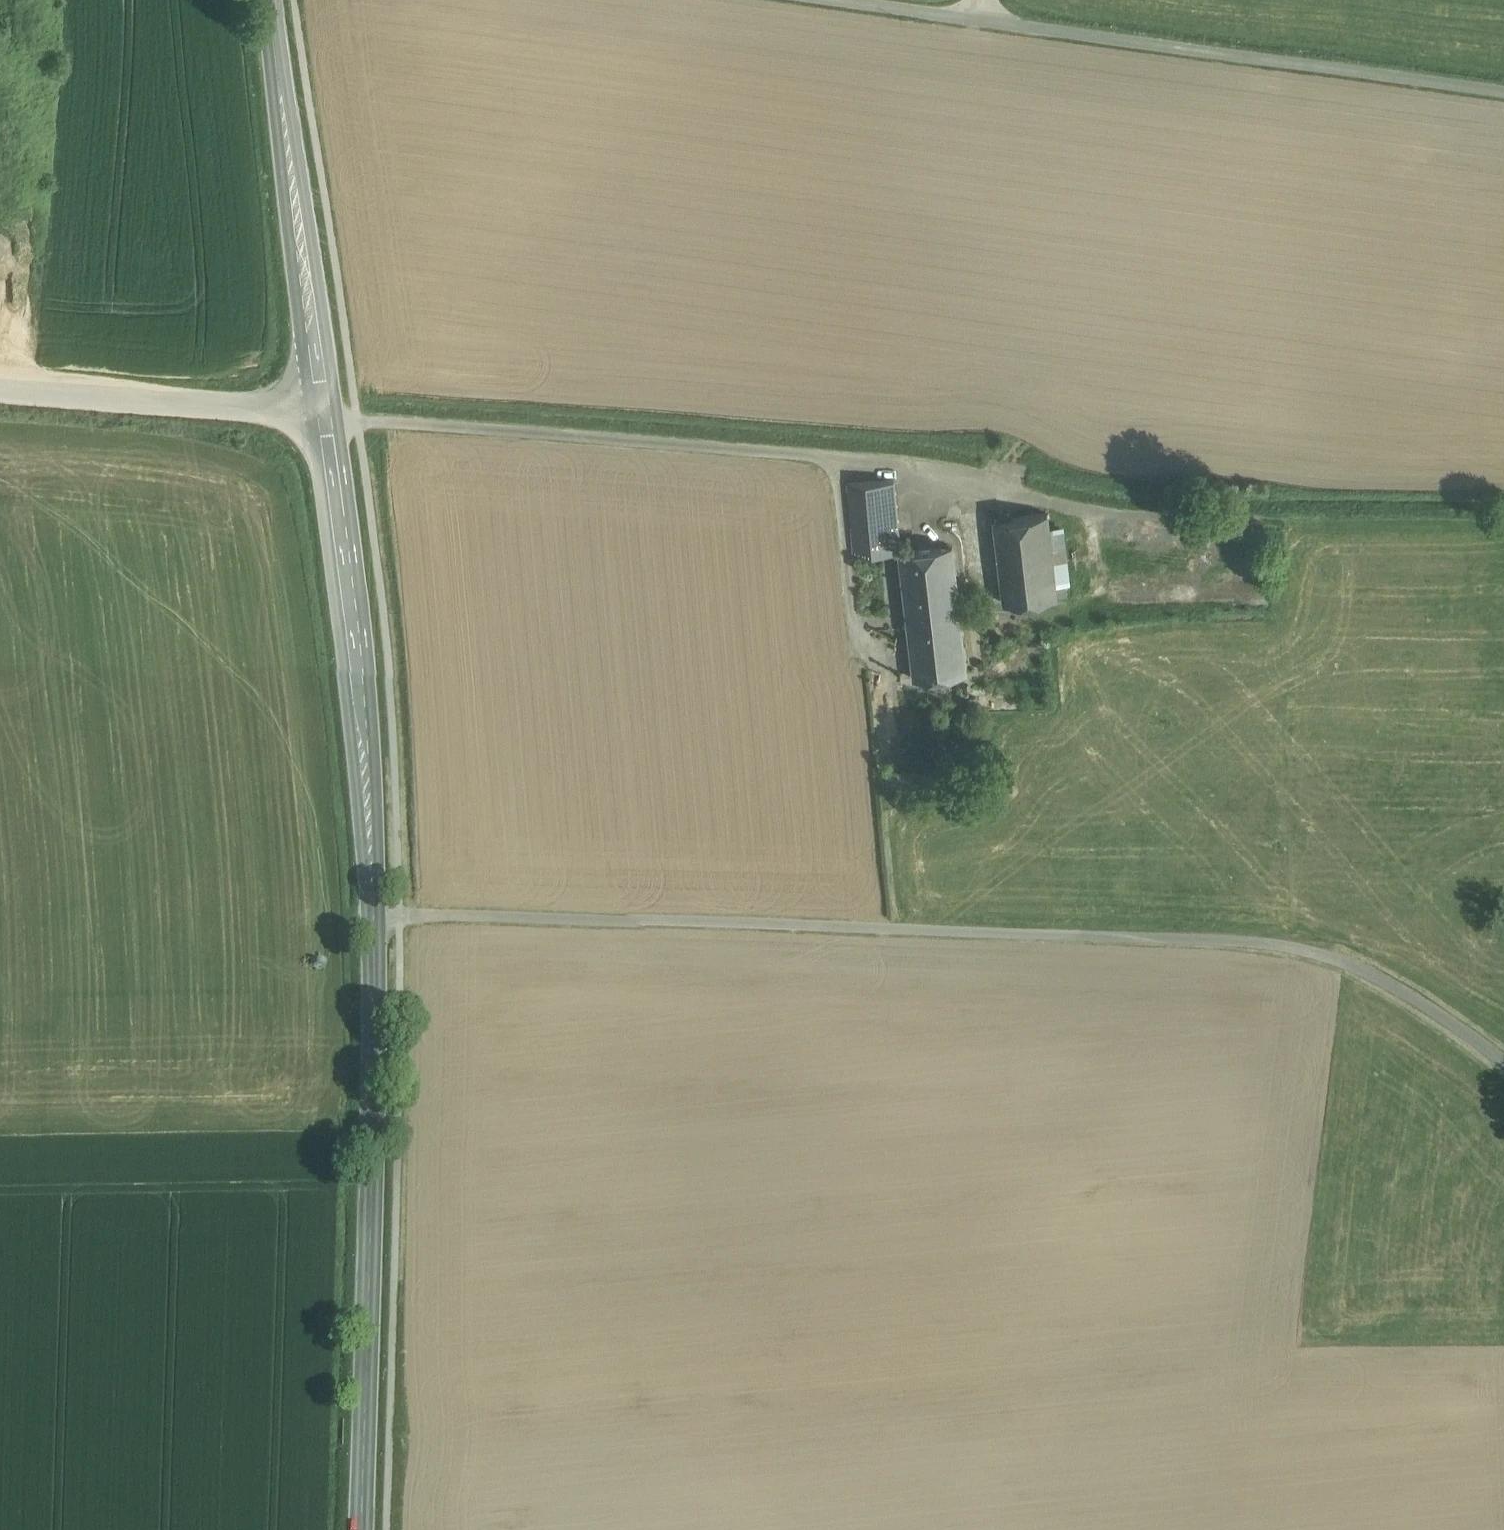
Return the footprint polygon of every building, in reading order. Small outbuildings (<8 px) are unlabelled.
[(887,552),(899,551),(893,480),(848,484),(855,555),(887,552)] [(1047,515),(994,521),(1003,604),(1057,598),(1056,585),(1049,526),(1047,515)] [(1062,525),(1049,526),(1056,585),(1069,584),(1062,525)] [(952,545),(899,551),(908,627),(961,621),(952,545)] [(961,621),(908,627),(914,678),(967,672),(961,621)]
